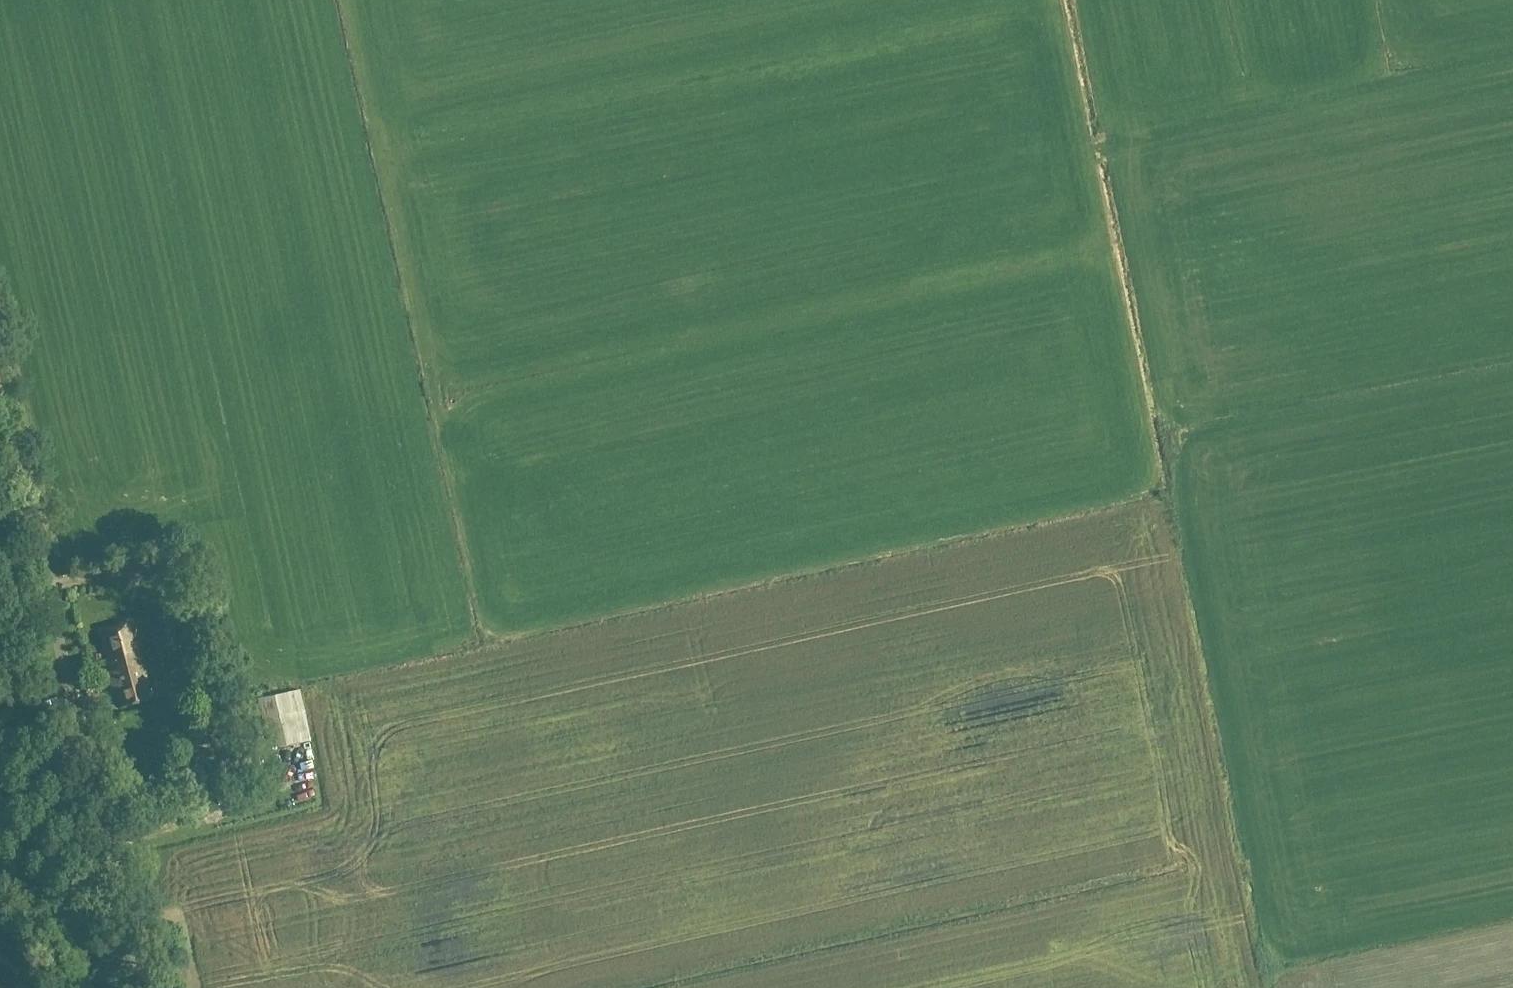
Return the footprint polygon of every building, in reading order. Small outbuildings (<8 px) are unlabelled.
[(146,618),(155,654),(178,648),(169,612),(146,618)] [(110,672),(107,673),(112,693),(116,692),(120,708),(151,700),(131,624),(100,632),(110,672)] [(225,758),(231,778),(248,774),(243,754),(225,758)] [(203,755),(176,762),(184,793),(210,787),(203,755)]
